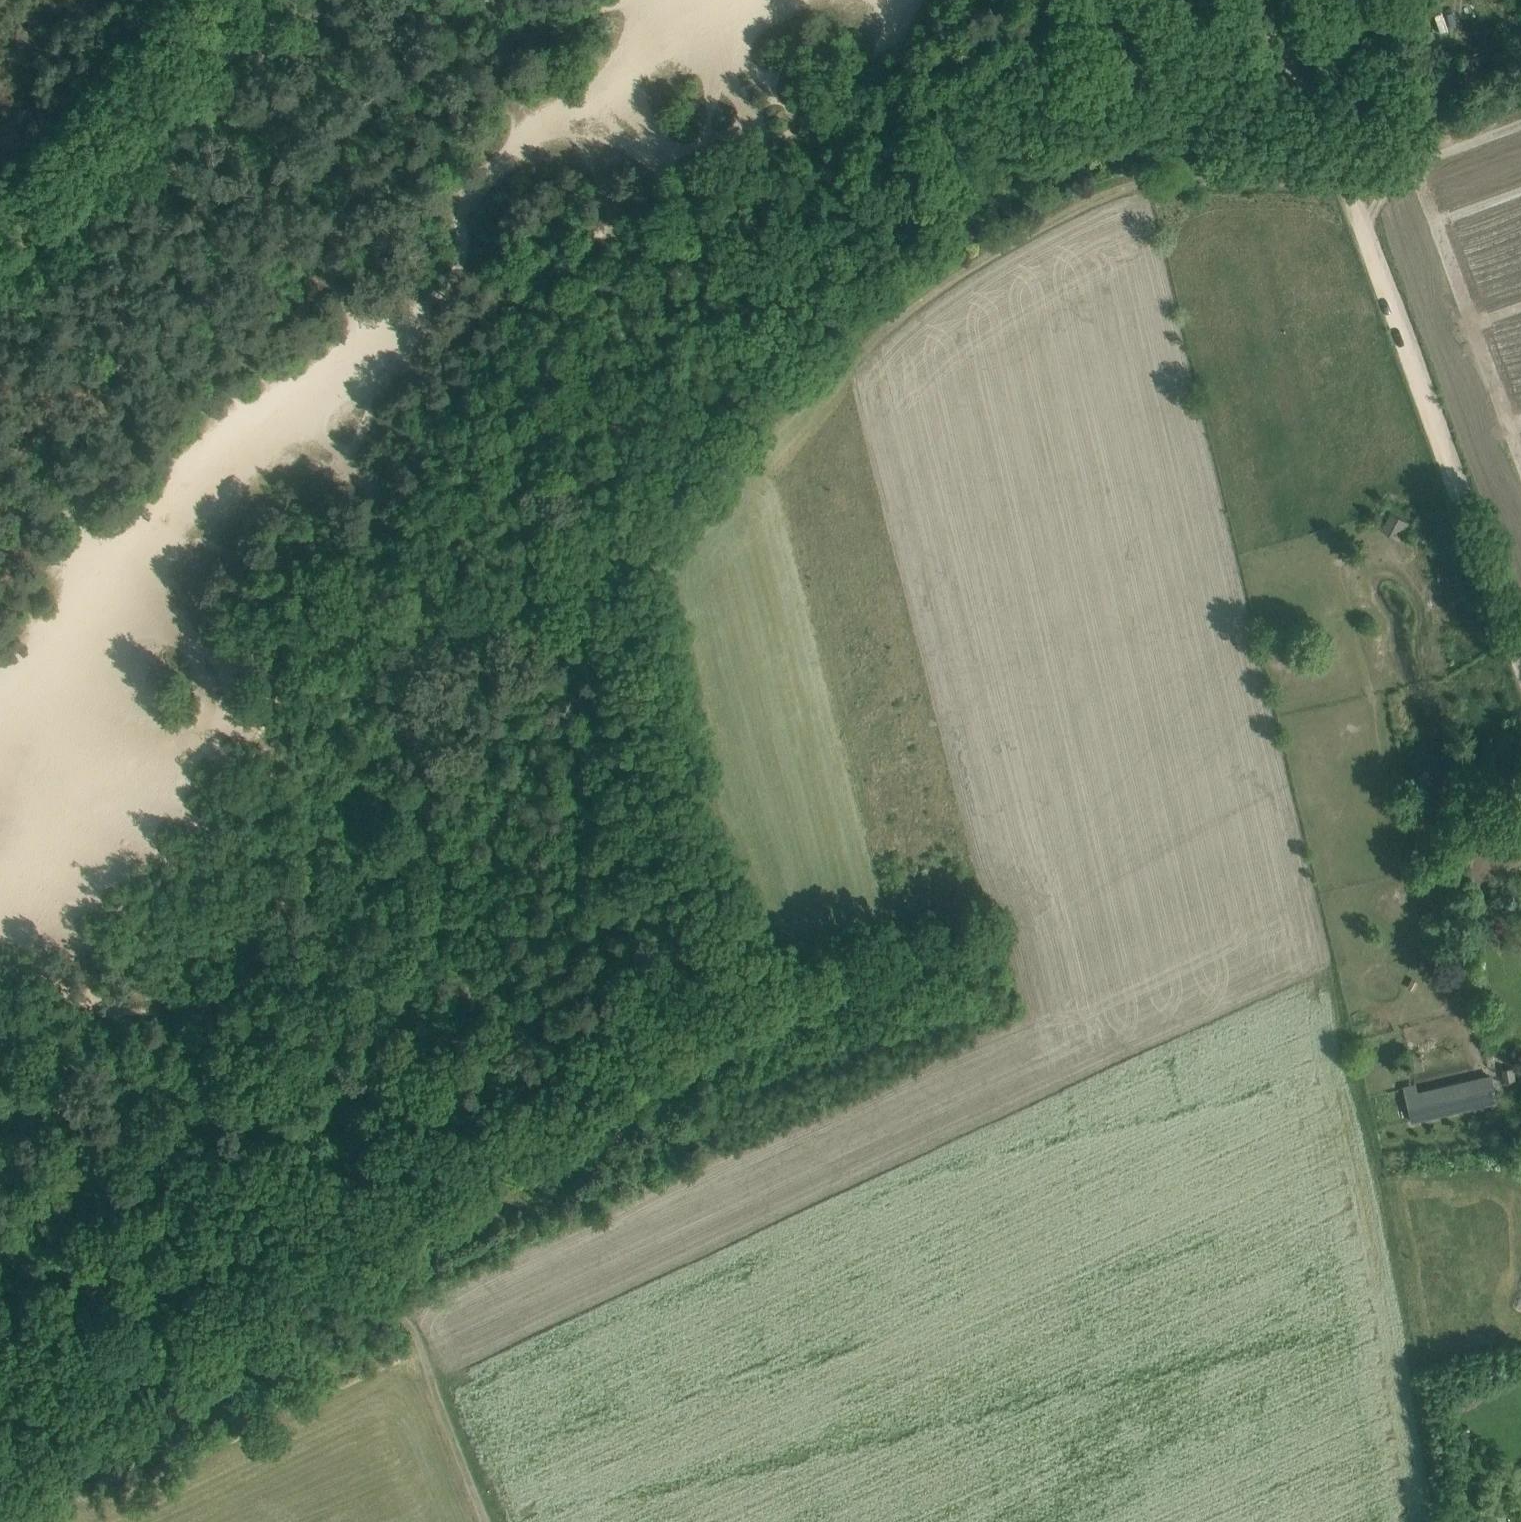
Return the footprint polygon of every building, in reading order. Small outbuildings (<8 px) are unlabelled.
[(1417,1092),(1404,1095),(1411,1121),(1497,1102),(1490,1075),(1417,1092)]
